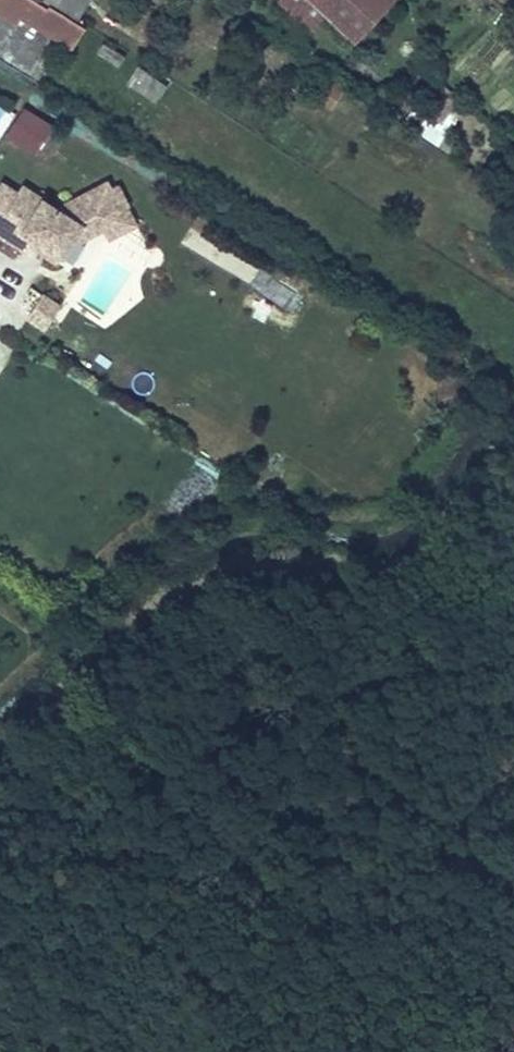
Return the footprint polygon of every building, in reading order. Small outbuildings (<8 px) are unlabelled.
[(18,23),(22,16),(71,46),(84,24),(76,19),(47,2),(43,0),(0,0),(0,12),(18,23)] [(47,2),(76,19),(87,0),(49,0),(47,2)] [(355,37),(390,0),(316,0),(355,37)] [(96,54),(118,64),(124,51),(101,41),(96,54)] [(137,65),(124,84),(154,103),(167,84),(137,65)] [(52,123),(25,107),(7,136),(34,152),(52,123)] [(453,154),(466,133),(431,112),(418,133),(453,154)] [(85,224),(100,216),(103,220),(129,207),(129,206),(129,205),(130,204),(120,184),(111,188),(91,198),(88,192),(58,207),(23,185),(19,192),(2,181),(0,184),(0,233),(28,251),(32,245),(36,237),(49,246),(45,253),(60,263),(78,235),(85,224)] [(109,182),(88,192),(91,198),(111,188),(109,182)] [(85,224),(78,235),(83,238),(106,227),(111,237),(115,236),(138,224),(129,207),(103,220),(100,216),(85,224)] [(188,229),(179,247),(251,282),(260,263),(188,229)] [(36,237),(32,245),(45,253),(49,246),(36,237)] [(62,307),(43,294),(28,317),(47,329),(53,321),(62,307)]
